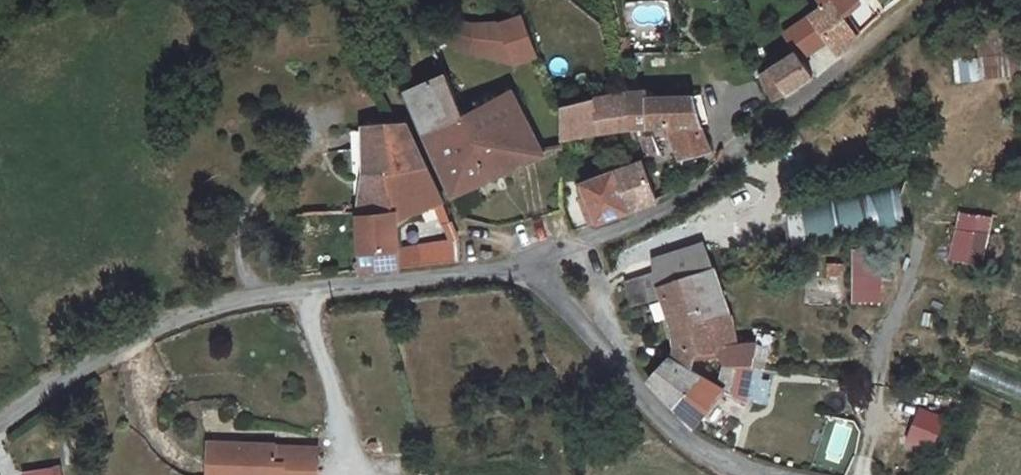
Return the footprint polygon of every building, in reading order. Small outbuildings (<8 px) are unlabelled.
[(847,82),(870,63),(844,24),(819,39),(847,82)] [(493,45),(454,35),(444,56),(520,85),(552,74),(533,36),(493,45)] [(955,52),(957,80),(1020,77),(1020,49),(955,52)] [(823,102),(806,75),(768,97),(785,130),(823,102)] [(426,106),(477,214),(559,171),(522,112),(479,133),(454,92),(426,106)] [(640,113),(651,150),(666,148),(659,123),(650,111),(640,113)] [(578,130),(576,158),(651,150),(640,113),(578,130)] [(716,174),(702,119),(659,123),(666,148),(682,146),(690,178),(716,174)] [(377,234),(417,235),(418,242),(460,220),(425,139),(384,140),(377,234)] [(674,218),(660,181),(594,206),(595,208),(590,210),(593,220),(590,222),(599,246),(608,242),(674,218)] [(898,186),(785,213),(793,247),(906,219),(898,186)] [(960,210),(947,260),(980,269),(993,219),(960,210)] [(417,235),(377,234),(372,293),(437,284),(436,268),(418,266),(418,242),(417,235)] [(851,252),(852,303),(882,303),(882,252),(851,252)] [(731,286),(721,264),(667,278),(667,287),(669,292),(672,302),(731,286)] [(712,450),(732,412),(758,419),(771,361),(754,359),(731,286),(672,302),(669,292),(636,300),(639,311),(643,322),(674,314),(685,347),(680,374),(658,394),(701,442),(712,450)] [(976,359),(967,378),(1020,403),(1020,380),(976,359)] [(934,449),(946,416),(919,407),(907,440),(934,449)] [(243,453),(244,447),(216,444),(215,451),(243,453)] [(324,456),(281,454),(281,449),(244,447),(243,453),(215,451),(214,474),(323,474),(324,456)] [(67,474),(61,460),(55,463),(27,474),(66,474),(67,474)]
